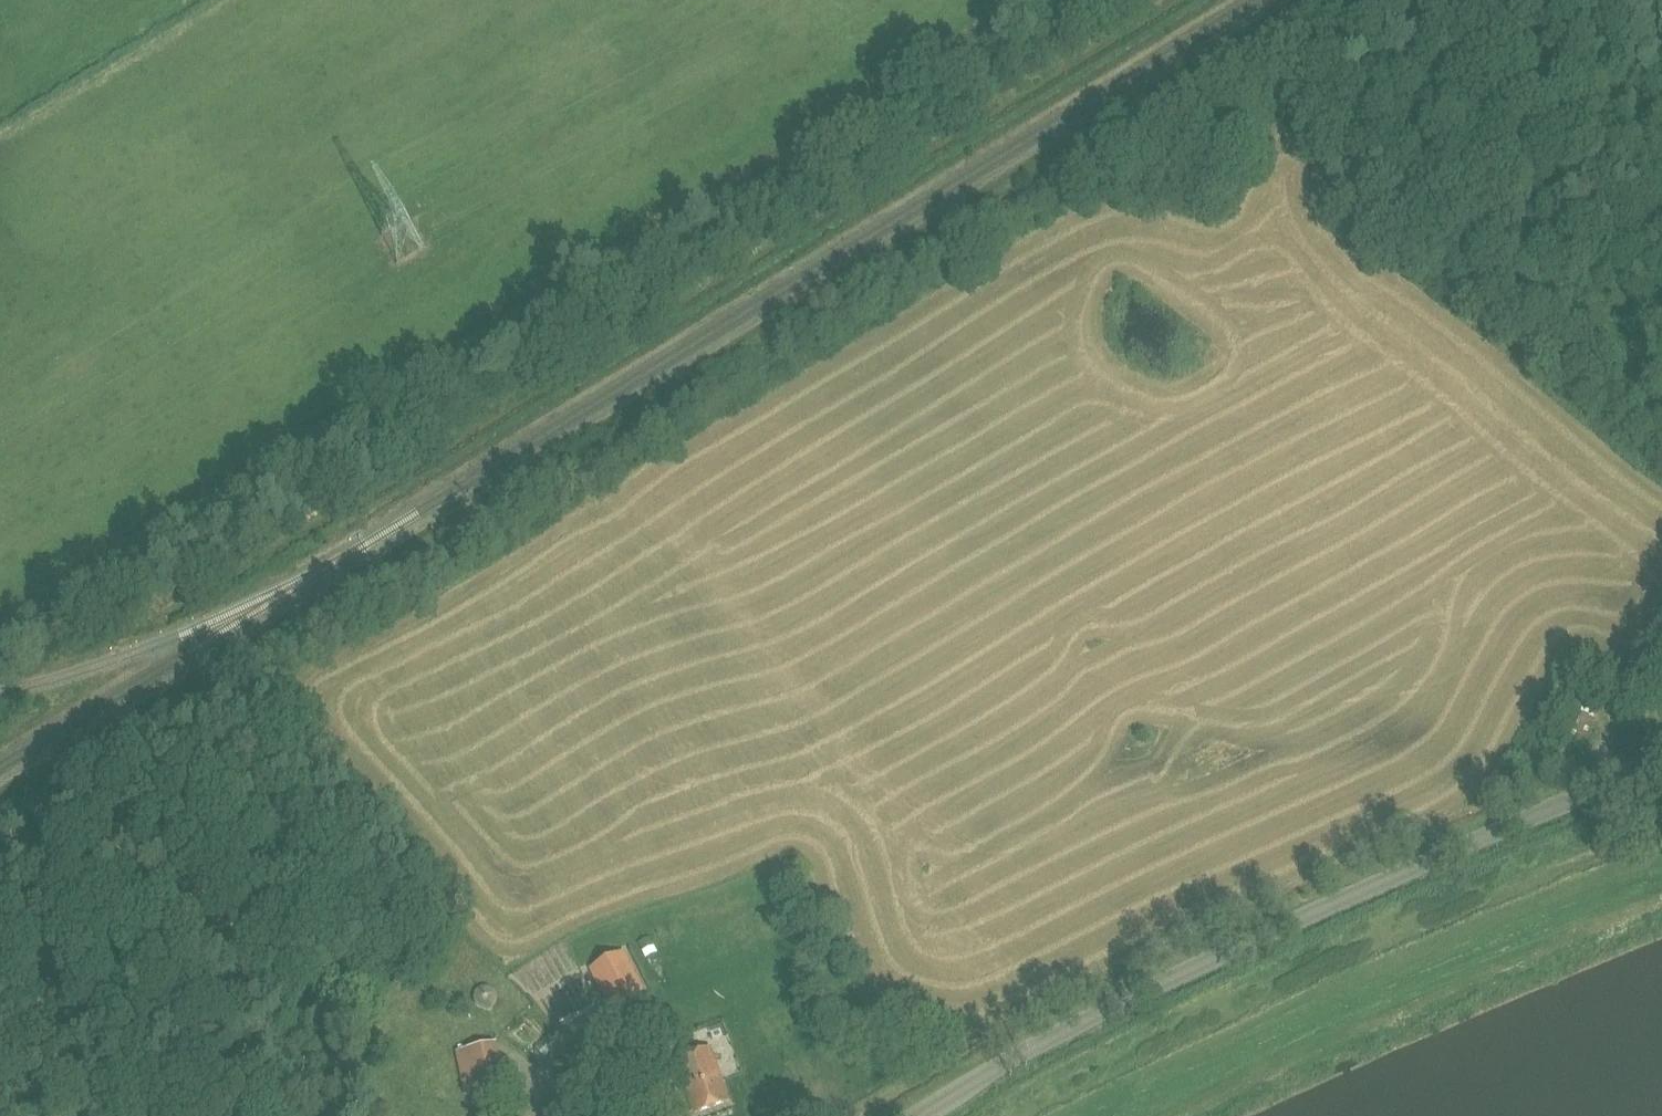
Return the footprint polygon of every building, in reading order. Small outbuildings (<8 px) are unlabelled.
[(614,1016),(649,998),(623,949),(600,961),(597,955),(587,961),(590,967),(589,967),(614,1016)] [(497,1042),(457,1050),(465,1094),(506,1086),(497,1042)] [(676,1062),(687,1091),(688,1091),(696,1113),(728,1101),(720,1079),(721,1078),(710,1049),(676,1062)]
